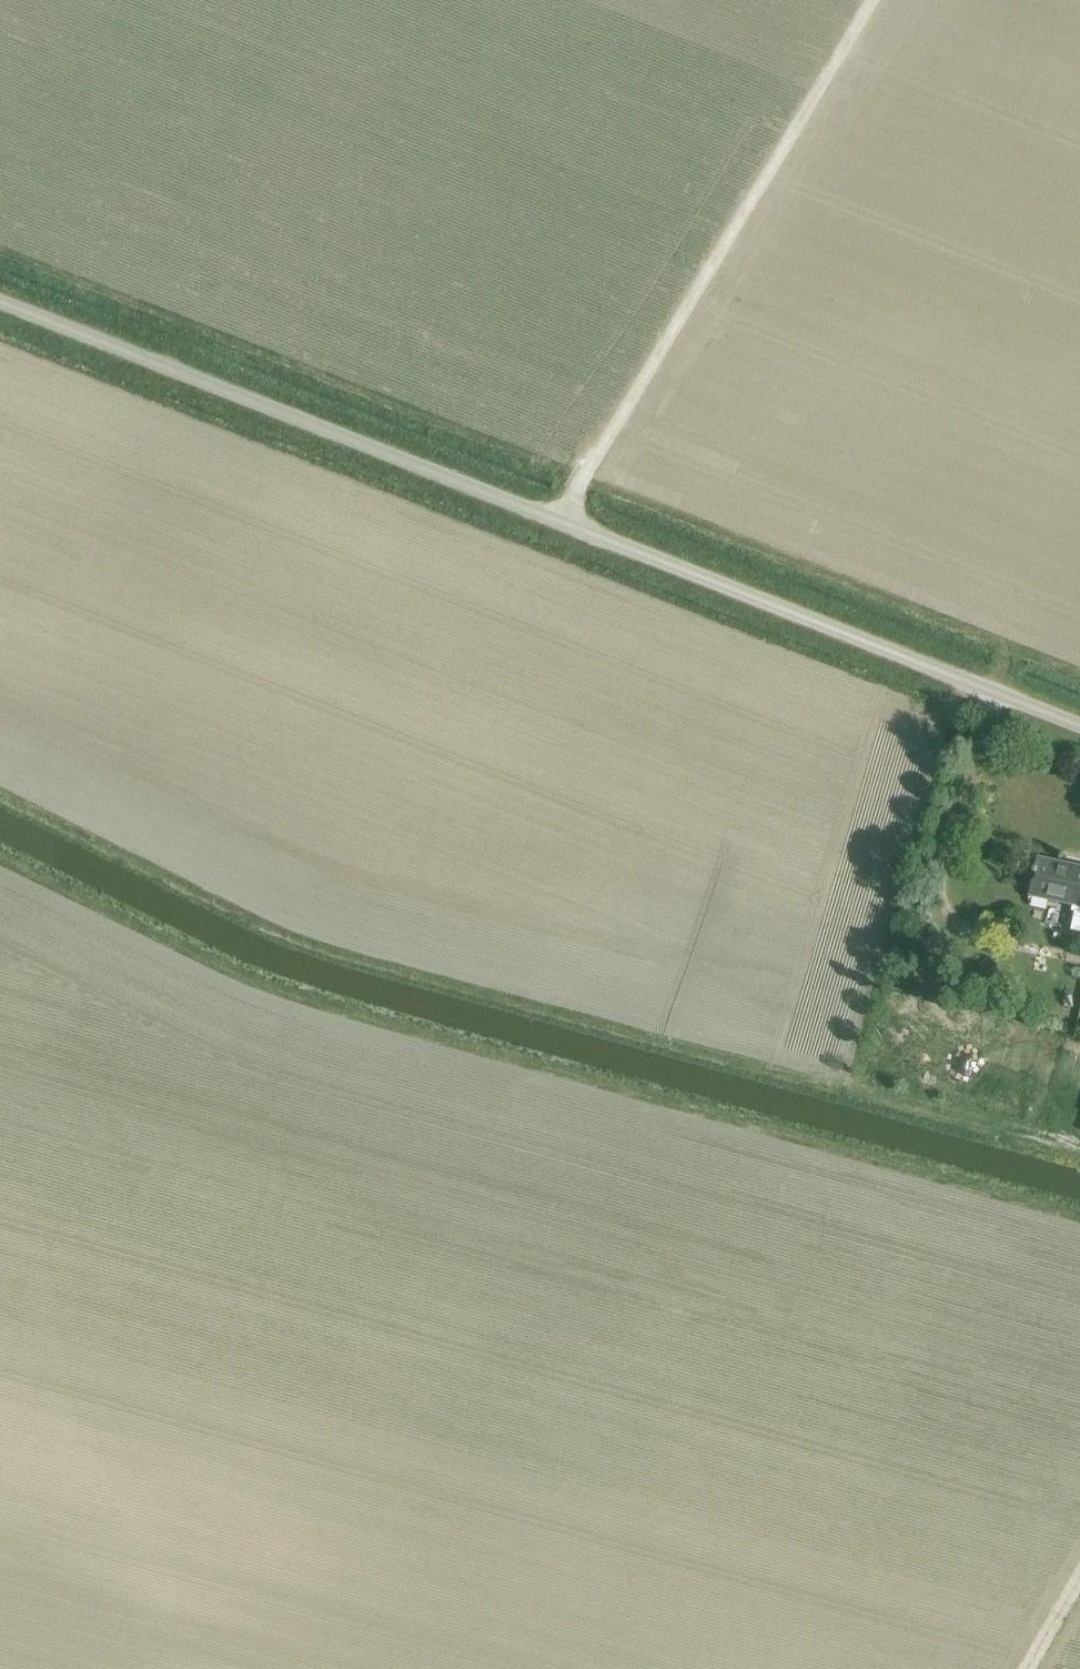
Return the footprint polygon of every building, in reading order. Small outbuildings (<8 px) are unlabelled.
[(1059,865),(1060,863),(1038,858),(1030,894),(1079,905),(1079,870),(1059,865)] [(1079,931),(1079,908),(1079,911),(1075,910),(1071,929),(1079,931)]
